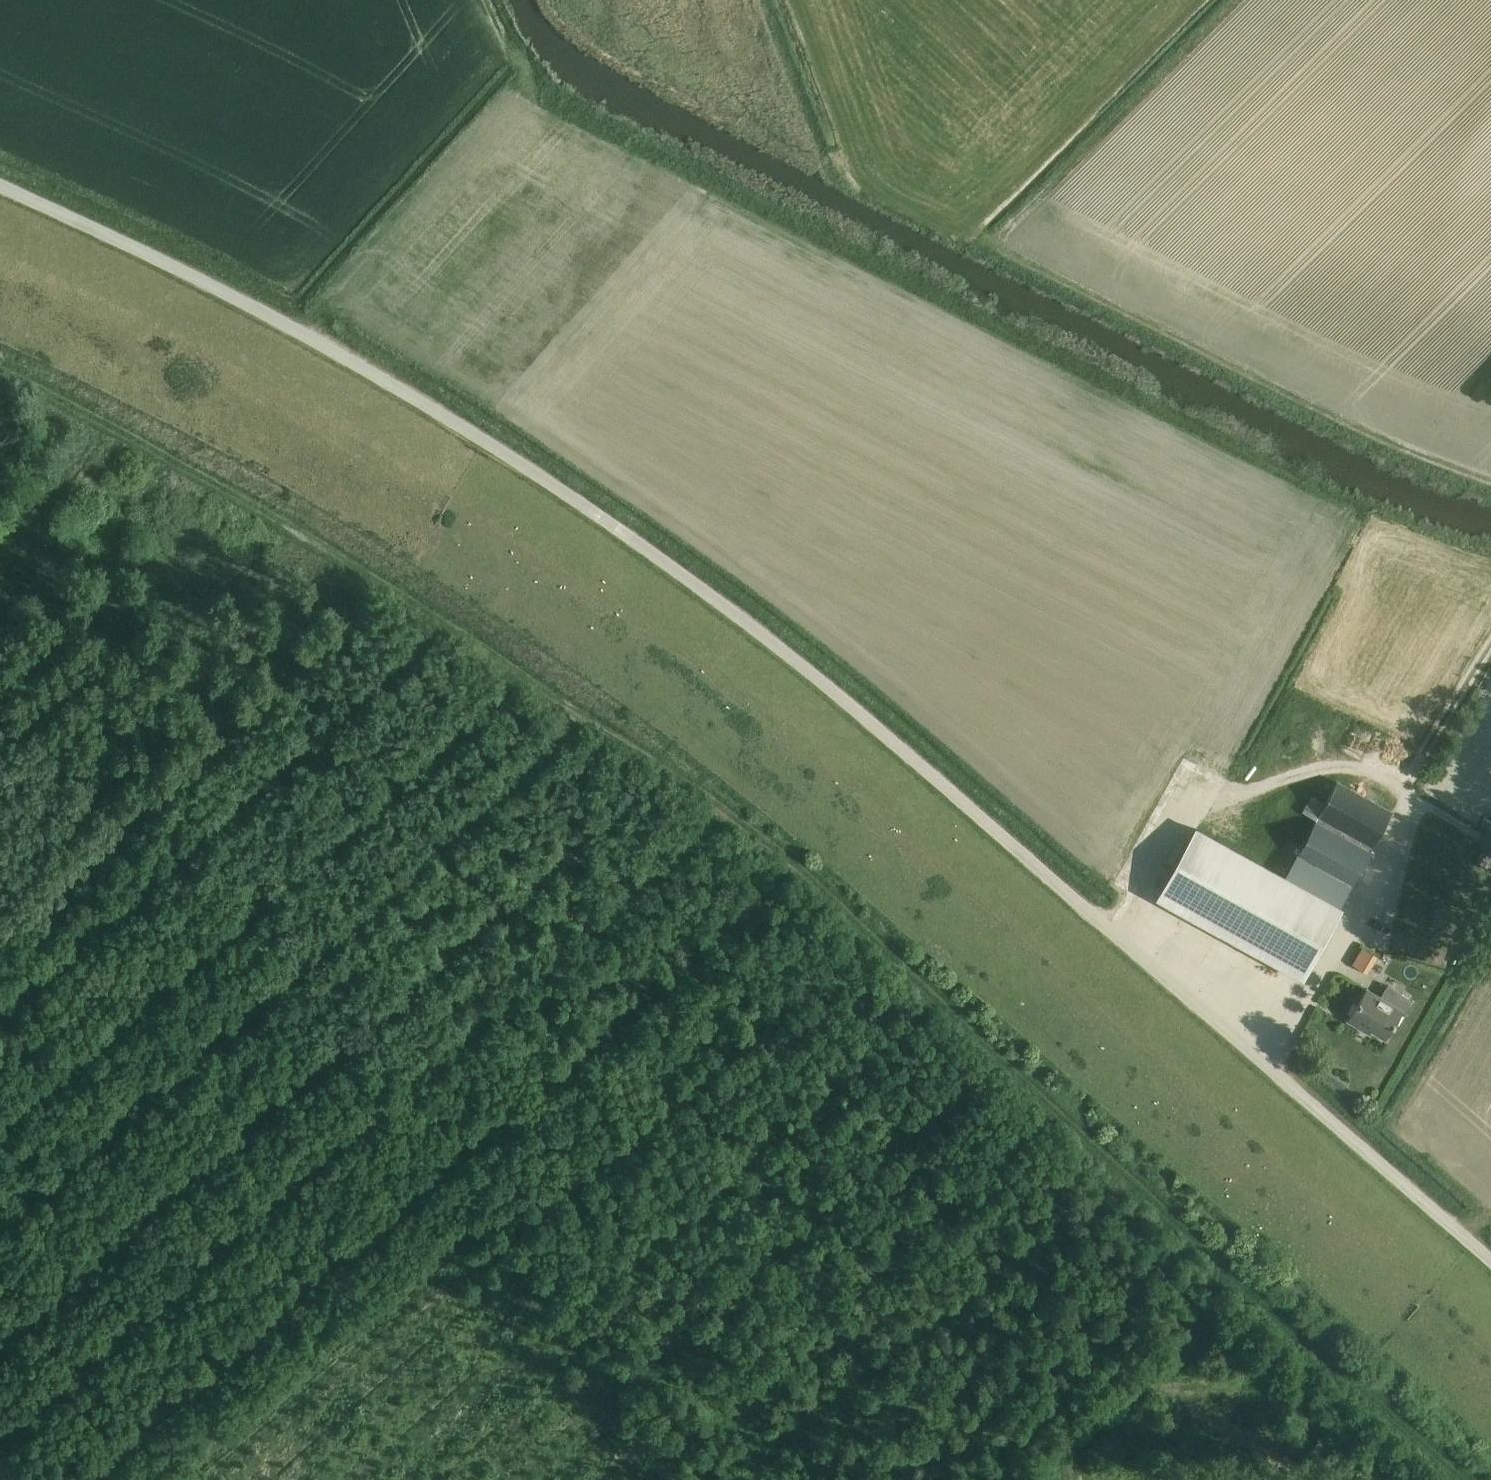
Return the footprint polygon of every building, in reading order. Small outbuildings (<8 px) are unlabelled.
[(1337,782),(1285,875),(1339,906),(1390,811),(1337,782)] [(1480,842),(1490,848),(1490,823),(1480,842)] [(1199,828),(1159,900),(1299,978),(1339,906),(1285,875),(1199,828)] [(1367,989),(1347,1022),(1370,1036),(1372,1032),(1387,1040),(1403,1012),(1408,1015),(1416,1002),(1388,985),(1381,997),(1367,989)]
